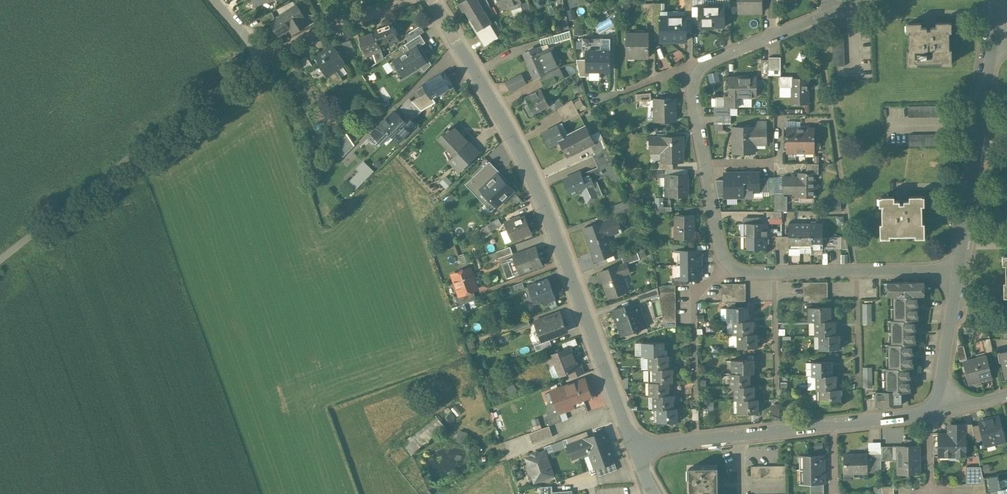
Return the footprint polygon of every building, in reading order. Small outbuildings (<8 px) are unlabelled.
[(461,3),(460,3),(465,11),(466,10),(471,19),(483,10),(477,0),(465,0),(461,3)] [(502,9),(510,6),(509,4),(520,0),(499,0),(502,9)] [(576,11),(581,10),(581,11),(591,8),(589,0),(573,0),(576,11)] [(739,12),(762,12),(762,0),(739,0),(739,12)] [(527,3),(520,5),(524,15),(530,13),(527,3)] [(296,5),(280,15),(282,17),(271,23),(279,35),(290,28),(293,33),(308,23),(305,18),(296,5)] [(724,6),(699,6),(699,26),(724,26),(724,6)] [(483,10),(471,19),(478,31),(490,24),(491,23),(483,10)] [(272,12),(260,17),(264,24),(275,18),(272,12)] [(676,19),(660,19),(660,40),(670,40),(670,39),(676,39),(676,41),(686,41),(686,17),(676,17),(676,19)] [(490,24),(478,31),(471,19),(469,20),(484,46),(498,38),(490,24)] [(936,23),(937,27),(921,27),(921,23),(909,23),(909,24),(907,24),(907,32),(909,32),(909,50),(907,50),(908,62),(909,62),(909,64),(917,64),(917,62),(942,62),(942,63),(951,63),(951,62),(952,62),(951,49),(949,49),(949,31),(951,31),(951,23),(949,23),(936,23)] [(392,24),(374,31),(374,32),(379,43),(388,40),(390,45),(400,41),(397,34),(396,34),(392,24)] [(421,26),(406,36),(410,41),(425,32),(421,26)] [(571,30),(557,35),(558,40),(572,36),(571,30)] [(374,32),(359,38),(365,54),(373,51),(375,55),(382,53),(379,43),(374,32)] [(844,32),(833,32),(834,66),(845,66),(844,32)] [(556,34),(540,39),(542,46),(558,41),(556,34)] [(648,34),(627,34),(626,56),(648,56),(648,34)] [(610,38),(582,38),(582,51),(586,51),(610,51),(610,38)] [(348,41),(340,43),(347,53),(352,51),(348,41)] [(334,47),(322,54),(321,53),(315,57),(323,69),(323,70),(333,86),(342,79),(336,70),(345,64),(334,47)] [(426,61),(417,47),(411,52),(410,51),(399,58),(408,73),(426,61)] [(539,53),(536,47),(523,53),(535,78),(547,73),(547,72),(558,67),(550,48),(539,53)] [(610,51),(586,51),(586,60),(586,70),(587,70),(610,70),(610,51)] [(306,57),(298,62),(305,73),(313,67),(306,57)] [(781,57),(768,57),(768,70),(781,70),(781,57)] [(586,60),(576,59),(580,76),(587,76),(587,70),(586,70),(586,60)] [(559,67),(540,78),(545,88),(564,77),(559,67)] [(709,73),(712,84),(721,82),(718,71),(709,73)] [(438,75),(436,72),(432,74),(434,78),(424,84),(425,86),(432,99),(433,98),(453,86),(444,72),(438,75)] [(808,78),(792,78),(792,76),(780,76),(780,87),(792,87),(792,103),(808,103),(808,78)] [(522,77),(508,84),(512,91),(526,83),(522,77)] [(739,77),(739,79),(729,79),(729,78),(729,96),(729,97),(738,97),(757,97),(756,79),(750,79),(750,77),(739,77)] [(432,99),(425,86),(417,90),(420,96),(412,101),(421,111),(435,103),(433,98),(432,99)] [(541,89),(526,97),(528,103),(533,112),(540,109),(549,105),(541,89)] [(651,93),(635,94),(636,101),(652,100),(651,93)] [(738,97),(729,97),(729,96),(726,96),(726,106),(726,107),(730,107),(738,107),(738,97)] [(572,99),(557,109),(564,122),(579,114),(572,99)] [(675,99),(655,99),(655,116),(655,121),(672,121),(676,121),(676,111),(675,99)] [(412,101),(410,100),(401,108),(412,120),(421,111),(412,101)] [(533,112),(528,103),(523,105),(523,107),(528,117),(530,118),(542,112),(540,109),(533,112)] [(943,117),(943,105),(908,106),(909,117),(943,117)] [(726,106),(714,106),(714,115),(730,115),(730,107),(726,107),(726,106)] [(406,122),(395,111),(373,133),(381,140),(390,132),(399,141),(416,124),(410,118),(406,122)] [(557,125),(541,133),(549,147),(560,142),(568,156),(577,151),(568,135),(562,123),(558,125),(557,125)] [(469,142),(453,125),(449,129),(449,128),(447,130),(447,131),(439,138),(439,139),(442,137),(446,141),(444,143),(449,149),(450,148),(456,153),(454,155),(455,156),(465,147),(469,142)] [(585,126),(568,135),(577,151),(568,156),(567,156),(568,156),(591,145),(594,143),(594,142),(585,126)] [(754,128),(754,127),(733,127),(733,153),(755,152),(755,137),(758,137),(758,139),(767,139),(766,128),(754,128)] [(796,127),(786,127),(786,153),(796,153),(796,127)] [(805,127),(796,127),(796,153),(805,153),(805,127)] [(815,127),(805,127),(805,153),(815,153),(815,127)] [(345,156),(356,143),(346,133),(334,146),(345,156)] [(943,134),(909,134),(909,146),(943,145),(943,134)] [(682,137),(662,137),(650,137),(650,148),(662,148),(663,161),(663,162),(673,162),(682,162),(682,137)] [(603,138),(594,142),(594,143),(591,145),(596,154),(608,149),(603,138)] [(465,147),(455,156),(454,155),(449,160),(460,171),(474,157),(474,156),(474,157),(465,147)] [(596,154),(593,156),(598,168),(601,167),(604,174),(606,173),(616,169),(608,149),(596,154)] [(365,159),(356,167),(360,171),(349,181),(356,189),(376,170),(365,159)] [(508,185),(510,183),(490,161),(466,184),(492,212),(514,191),(508,185)] [(799,177),(783,177),(783,193),(799,193),(799,197),(815,197),(815,174),(819,174),(819,163),(806,163),(807,173),(799,173),(799,177)] [(616,169),(606,173),(611,186),(622,181),(616,169)] [(588,171),(581,174),(580,172),(564,180),(570,195),(578,192),(579,193),(583,191),(588,202),(597,198),(593,187),(595,186),(588,171)] [(760,172),(744,173),(744,192),(753,191),(760,191),(760,178),(760,172)] [(744,192),(744,173),(724,173),(724,180),(725,197),(744,197),(744,192)] [(687,175),(672,174),(671,187),(670,187),(670,196),(688,196),(688,187),(687,187),(687,175)] [(448,175),(441,181),(446,188),(453,182),(448,175)] [(768,191),(768,178),(760,178),(760,191),(768,191)] [(724,180),(716,180),(719,197),(725,197),(724,180)] [(922,196),(922,195),(910,195),(910,200),(895,200),(894,196),(882,196),(882,197),(880,197),(880,205),(882,205),(883,223),(881,223),(881,236),(882,236),(882,237),(890,237),(890,235),(915,235),(915,237),(924,236),(924,235),(925,235),(925,222),(923,223),(922,204),(924,204),(924,196),(922,196)] [(664,205),(664,197),(656,196),(656,205),(664,205)] [(629,200),(606,208),(608,213),(631,205),(629,200)] [(843,210),(842,200),(832,200),(832,210),(843,210)] [(608,213),(600,216),(602,222),(602,221),(603,222),(610,220),(611,221),(617,218),(635,212),(631,205),(608,213)] [(694,215),(675,215),(675,239),(694,239),(694,215)] [(525,217),(515,221),(514,218),(505,222),(512,240),(532,233),(525,217)] [(499,218),(487,225),(491,231),(502,224),(499,218)] [(602,222),(584,228),(595,260),(606,256),(614,253),(608,237),(623,232),(621,227),(620,228),(617,218),(611,221),(610,220),(603,222),(602,221),(602,222)] [(756,223),(743,223),(743,236),(767,236),(767,223),(756,223)] [(800,223),(789,223),(788,248),(800,248),(800,226),(800,223)] [(823,223),(811,223),(811,226),(811,248),(823,248),(823,237),(823,223)] [(811,226),(800,226),(800,248),(811,248),(811,226)] [(767,236),(743,236),(743,249),(767,249),(767,236)] [(835,237),(823,237),(823,248),(823,249),(835,249),(835,237)] [(510,247),(496,252),(499,258),(513,253),(510,247)] [(536,247),(513,256),(514,259),(502,263),(507,278),(543,265),(536,247)] [(701,251),(681,251),(681,265),(701,264),(701,251)] [(496,252),(489,254),(491,261),(499,258),(496,252)] [(637,252),(621,257),(624,264),(627,263),(627,264),(640,259),(637,252)] [(619,265),(599,272),(609,297),(625,292),(619,276),(630,272),(627,264),(627,263),(624,264),(619,266),(619,265)] [(701,264),(681,265),(681,278),(681,279),(686,279),(701,279),(701,264)] [(469,268),(452,275),(460,295),(473,290),(477,289),(469,268)] [(548,278),(528,286),(534,303),(543,300),(545,303),(556,299),(548,278)] [(805,299),(829,298),(829,281),(804,282),(805,299)] [(747,299),(746,282),(723,284),(724,301),(747,299)] [(909,282),(902,282),(896,282),(887,282),(888,296),(894,296),(895,296),(895,295),(918,295),(925,295),(925,282),(916,282),(909,282)] [(658,287),(631,297),(633,302),(637,301),(638,303),(659,295),(659,292),(658,287)] [(473,290),(460,295),(456,296),(459,305),(476,299),(473,290)] [(918,295),(895,295),(895,296),(895,320),(916,319),(919,319),(918,295)] [(633,302),(613,310),(622,336),(646,327),(638,303),(637,301),(633,302)] [(871,322),(871,305),(863,305),(863,322),(871,322)] [(831,306),(808,307),(808,321),(814,321),(831,321),(831,306)] [(749,307),(726,308),(727,321),(733,321),(749,321),(749,307)] [(560,312),(546,317),(535,321),(542,340),(567,331),(560,312)] [(527,318),(512,323),(515,330),(530,325),(527,318)] [(895,320),(892,320),(893,344),(913,343),(916,343),(916,319),(895,320)] [(753,334),(753,321),(749,321),(733,321),(733,334),(739,334),(753,334)] [(831,321),(814,321),(814,335),(819,335),(835,335),(835,321),(831,321)] [(740,347),(739,334),(733,334),(729,334),(730,347),(740,347)] [(753,334),(739,334),(740,347),(758,347),(758,334),(753,334)] [(840,349),(839,335),(835,335),(819,335),(819,349),(840,349)] [(990,338),(982,340),(985,353),(993,352),(990,338)] [(665,342),(642,343),(642,356),(648,356),(665,356),(665,342)] [(913,367),(913,343),(893,344),(890,344),(890,368),(910,367),(913,367)] [(963,345),(958,346),(957,348),(960,360),(966,358),(963,345)] [(569,347),(547,355),(550,365),(556,362),(561,375),(569,372),(569,371),(577,368),(569,347)] [(665,356),(648,356),(648,369),(653,369),(669,369),(669,356),(665,356)] [(986,356),(975,359),(980,380),(992,377),(986,356)] [(754,359),(731,360),(732,373),(750,373),(754,373),(754,359)] [(975,359),(964,361),(969,382),(980,380),(975,359)] [(832,375),(832,361),(814,362),(814,375),(818,375),(832,375)] [(874,387),(873,366),(863,366),(864,387),(874,387)] [(577,368),(569,371),(569,372),(571,377),(583,373),(581,367),(577,368)] [(911,392),(910,367),(890,368),(887,368),(887,391),(887,392),(904,392),(911,392)] [(669,369),(653,369),(653,382),(669,382),(673,382),(673,369),(669,369)] [(732,373),(730,373),(730,387),(734,386),(750,386),(750,373),(732,373)] [(832,375),(818,375),(818,390),(822,390),(837,389),(836,375),(832,375)] [(585,379),(545,394),(548,401),(553,399),(554,402),(561,399),(565,410),(574,407),(572,402),(591,395),(585,379)] [(653,382),(648,382),(648,396),(653,396),(669,395),(669,382),(653,382)] [(750,386),(734,386),(734,400),(738,400),(754,399),(754,386),(750,386)] [(837,389),(822,390),(823,404),(841,403),(841,389),(837,389)] [(904,392),(887,392),(887,391),(884,391),(876,391),(876,399),(877,399),(877,406),(886,406),(886,405),(894,405),(901,404),(901,399),(904,399),(904,392)] [(669,395),(653,396),(653,409),(657,409),(674,408),(673,395),(669,395)] [(561,399),(554,402),(558,412),(559,413),(565,410),(561,399)] [(759,413),(758,399),(754,399),(738,400),(738,413),(759,413)] [(773,419),(782,419),(781,403),(773,403),(773,419)] [(678,422),(678,408),(674,408),(657,409),(657,422),(678,422)] [(558,412),(546,417),(549,425),(561,421),(559,413),(558,412)] [(998,416),(979,421),(983,439),(985,446),(996,443),(999,445),(1003,444),(1005,441),(998,416)] [(536,427),(542,425),(539,417),(533,419),(536,427)] [(964,424),(949,424),(949,434),(964,433),(964,424)] [(973,426),(972,424),(964,424),(964,433),(965,433),(965,436),(974,436),(973,426)] [(979,424),(973,426),(974,436),(975,441),(983,439),(979,424)] [(549,425),(529,433),(533,444),(553,436),(549,425)] [(460,429),(457,440),(465,443),(468,431),(460,429)] [(587,431),(567,438),(569,445),(589,438),(587,431)] [(569,445),(573,457),(592,450),(598,467),(615,461),(605,432),(589,438),(569,445)] [(939,434),(939,451),(939,454),(956,454),(956,456),(965,456),(965,436),(965,433),(964,433),(949,434),(939,434)] [(919,446),(919,445),(898,446),(897,446),(899,446),(899,471),(898,471),(919,471),(919,473),(920,473),(919,461),(918,461),(918,446),(919,446)] [(893,446),(881,446),(881,454),(881,460),(893,460),(893,446)] [(546,451),(527,458),(535,481),(554,474),(546,451)] [(867,454),(844,455),(844,473),(867,472),(867,454)] [(823,455),(803,456),(804,469),(823,469),(823,455)] [(615,462),(596,469),(599,476),(617,470),(615,462)] [(785,465),(751,466),(751,477),(786,477),(785,465)] [(983,477),(981,466),(966,467),(966,484),(973,484),(984,484),(983,477)] [(689,467),(690,492),(692,492),(692,493),(718,493),(718,467),(689,467)] [(823,469),(804,469),(804,483),(811,483),(824,483),(823,469)] [(990,476),(983,477),(984,484),(985,490),(986,492),(993,491),(990,476)] [(999,480),(1000,489),(1006,488),(1006,479),(999,480)] [(541,487),(541,493),(552,493),(552,492),(551,486),(541,487)]
